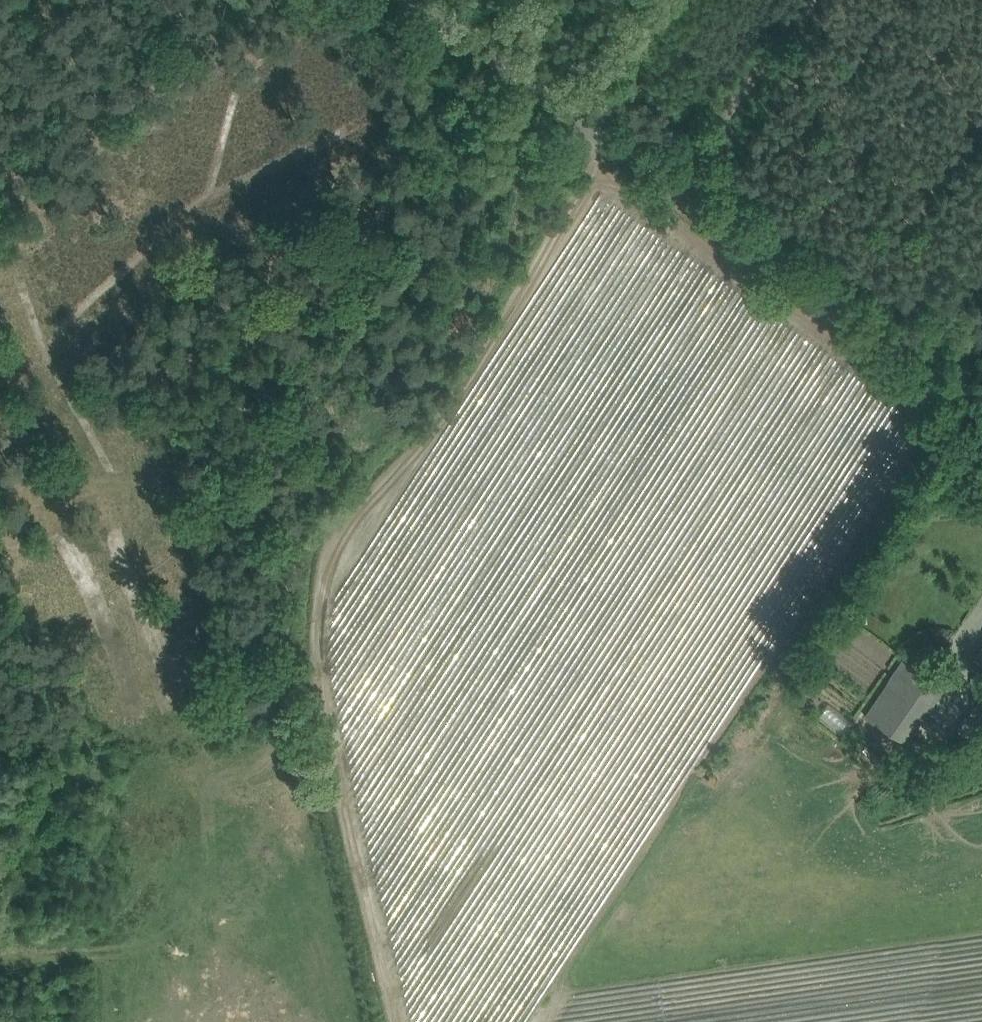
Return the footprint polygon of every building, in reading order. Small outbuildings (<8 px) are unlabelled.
[(904,658),(867,712),(908,740),(945,685),(904,658)]
